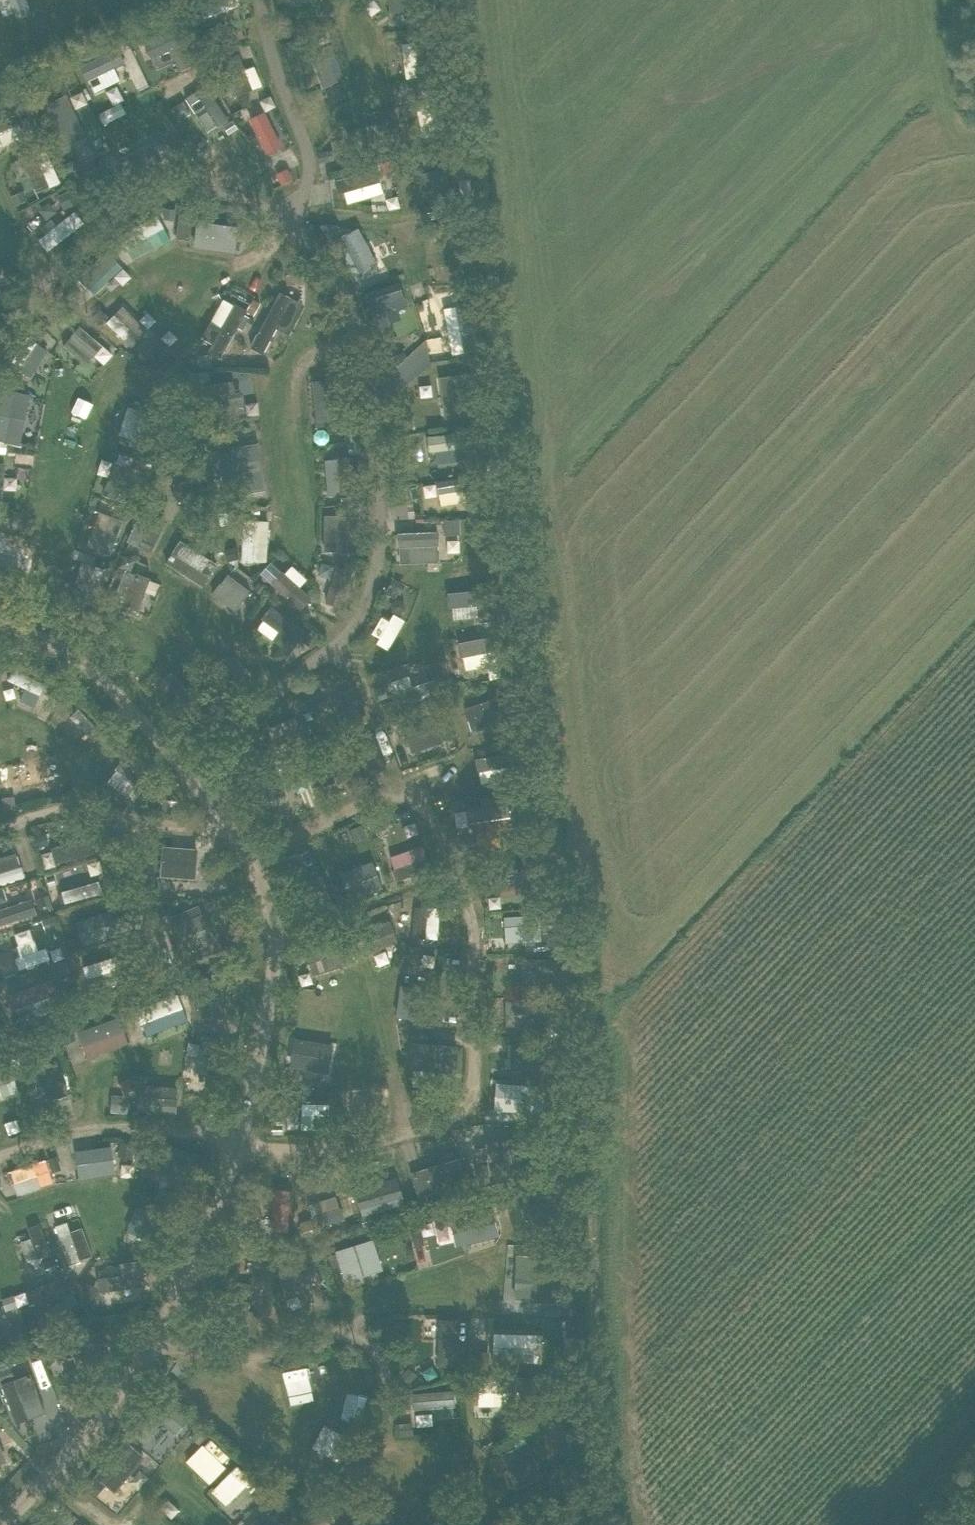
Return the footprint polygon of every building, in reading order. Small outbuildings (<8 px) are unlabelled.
[(448,12),(439,13),(440,22),(449,21),(448,12)] [(163,37),(146,42),(151,65),(169,61),(163,37)] [(117,47),(78,66),(92,93),(119,80),(113,67),(124,61),(117,47)] [(255,65),(244,68),(238,52),(218,59),(231,97),(262,87),(255,65)] [(207,108),(194,90),(183,97),(196,116),(207,108)] [(178,122),(192,114),(183,99),(169,107),(178,122)] [(126,107),(120,123),(134,129),(140,113),(126,107)] [(264,154),(282,146),(265,109),(247,117),(264,154)] [(205,132),(214,127),(207,111),(197,116),(205,132)] [(0,118),(0,145),(13,139),(3,117),(0,118)] [(239,192),(266,178),(245,137),(218,150),(239,192)] [(36,194),(61,183),(47,151),(22,162),(36,194)] [(75,160),(65,165),(69,173),(78,169),(75,160)] [(286,170),(277,174),(282,184),(291,179),(286,170)] [(344,176),(346,187),(379,182),(377,171),(344,176)] [(346,201),(382,196),(380,183),(344,189),(346,201)] [(461,197),(450,199),(452,214),(463,212),(461,197)] [(190,247),(231,252),(235,226),(194,220),(190,247)] [(59,222),(38,239),(45,249),(67,232),(59,222)] [(320,224),(319,225),(328,242),(342,234),(338,226),(320,224)] [(88,267),(105,286),(124,269),(107,250),(88,267)] [(398,279),(373,288),(379,304),(403,295),(398,279)] [(373,291),(366,292),(378,341),(394,337),(385,302),(376,304),(373,291)] [(250,347),(267,355),(278,330),(296,337),(308,308),(274,293),(250,347)] [(211,341),(207,350),(224,357),(244,308),(217,298),(201,337),(211,341)] [(105,322),(128,346),(145,330),(122,306),(105,322)] [(438,315),(446,339),(459,335),(451,311),(438,315)] [(10,363),(31,377),(50,349),(28,335),(10,363)] [(187,368),(180,374),(187,382),(194,375),(187,368)] [(212,426),(241,418),(231,377),(201,385),(212,426)] [(217,439),(207,441),(209,451),(218,450),(217,439)] [(258,442),(223,448),(231,494),(266,487),(258,442)] [(7,444),(7,452),(27,454),(28,444),(21,444),(20,446),(7,444)] [(180,483),(174,494),(182,498),(188,487),(180,483)] [(131,545),(155,550),(162,517),(138,512),(131,545)] [(269,562),(269,520),(241,519),(240,562),(269,562)] [(439,561),(438,530),(396,531),(397,563),(439,561)] [(178,540),(164,562),(202,585),(215,563),(178,540)] [(124,555),(120,566),(130,570),(135,559),(124,555)] [(300,586),(307,580),(290,562),(269,582),(297,611),(311,598),(300,586)] [(242,600),(248,605),(256,594),(226,573),(211,594),(234,610),(242,600)] [(449,618),(475,617),(475,591),(448,592),(449,618)] [(252,627),(284,654),(303,633),(272,605),(252,627)] [(370,637),(393,648),(407,620),(393,613),(390,620),(380,615),(370,637)] [(507,614),(497,615),(498,625),(508,624),(507,614)] [(513,649),(502,652),(505,664),(516,662),(513,649)] [(397,723),(388,726),(392,740),(402,736),(397,723)] [(437,726),(415,728),(417,746),(439,743),(437,726)] [(310,761),(302,764),(306,775),(315,772),(310,761)] [(22,798),(58,791),(52,765),(17,772),(22,798)] [(458,809),(458,821),(496,820),(496,807),(458,809)] [(77,839),(51,846),(56,863),(82,856),(77,839)] [(159,846),(160,878),(196,877),(195,846),(159,846)] [(418,847),(389,856),(393,868),(422,859),(418,847)] [(24,880),(20,853),(0,857),(0,884),(24,880)] [(337,872),(346,899),(382,887),(373,860),(337,872)] [(65,881),(73,903),(94,896),(86,874),(65,881)] [(452,892),(442,894),(444,906),(454,905),(452,892)] [(36,913),(31,897),(0,907),(0,925),(36,913)] [(411,910),(412,936),(427,936),(426,909),(411,910)] [(360,930),(368,953),(398,942),(390,919),(360,930)] [(50,959),(46,946),(36,949),(30,927),(14,932),(20,954),(13,956),(17,969),(50,959)] [(335,940),(304,952),(314,977),(345,965),(335,940)] [(141,965),(131,968),(135,979),(144,975),(141,965)] [(145,1036),(188,1019),(177,992),(134,1010),(145,1036)] [(118,1016),(76,1031),(85,1057),(128,1042),(118,1016)] [(0,1020),(0,1029),(3,1038),(5,1042),(14,1039),(6,1018),(0,1020)] [(327,1075),(331,1043),(291,1037),(286,1070),(327,1075)] [(408,1042),(407,1072),(457,1073),(457,1043),(408,1042)] [(60,1059),(33,1069),(44,1101),(71,1092),(60,1059)] [(0,1069),(0,1097),(19,1090),(10,1066),(0,1069)] [(176,1110),(175,1084),(137,1085),(137,1111),(176,1110)] [(120,1141),(118,1153),(133,1156),(135,1144),(120,1141)] [(77,1175),(110,1175),(109,1148),(76,1149),(77,1175)] [(6,1170),(14,1195),(64,1180),(57,1155),(6,1170)] [(410,1172),(416,1196),(433,1192),(427,1167),(410,1172)] [(354,1184),(357,1212),(403,1207),(399,1179),(354,1184)] [(289,1230),(289,1188),(272,1188),(272,1230),(289,1230)] [(308,1204),(316,1228),(345,1219),(336,1194),(308,1204)] [(451,1212),(455,1242),(495,1237),(491,1207),(451,1212)] [(62,1264),(89,1257),(80,1217),(52,1223),(62,1264)] [(342,1277),(380,1265),(371,1240),(334,1252),(342,1277)] [(280,1272),(288,1307),(310,1302),(308,1292),(323,1289),(317,1263),(280,1272)] [(490,1361),(537,1363),(538,1333),(491,1331),(490,1361)] [(9,1420),(41,1414),(34,1374),(1,1379),(9,1420)] [(411,1391),(412,1411),(452,1409),(451,1389),(411,1391)] [(161,1454),(187,1415),(152,1392),(126,1431),(161,1454)] [(571,1397),(562,1404),(569,1414),(579,1406),(571,1397)] [(50,1413),(19,1420),(25,1446),(56,1439),(50,1413)] [(185,1460),(208,1484),(233,1459),(210,1435),(185,1460)] [(92,1477),(114,1493),(143,1454),(122,1438),(92,1477)] [(507,1489),(538,1478),(526,1444),(495,1455),(507,1489)] [(209,1492),(225,1507),(247,1483),(231,1468),(209,1492)] [(271,1495),(262,1504),(270,1511),(278,1502),(271,1495)] [(236,1524),(263,1524),(253,1512),(236,1524)] [(44,1516),(35,1524),(54,1524),(44,1516)]
